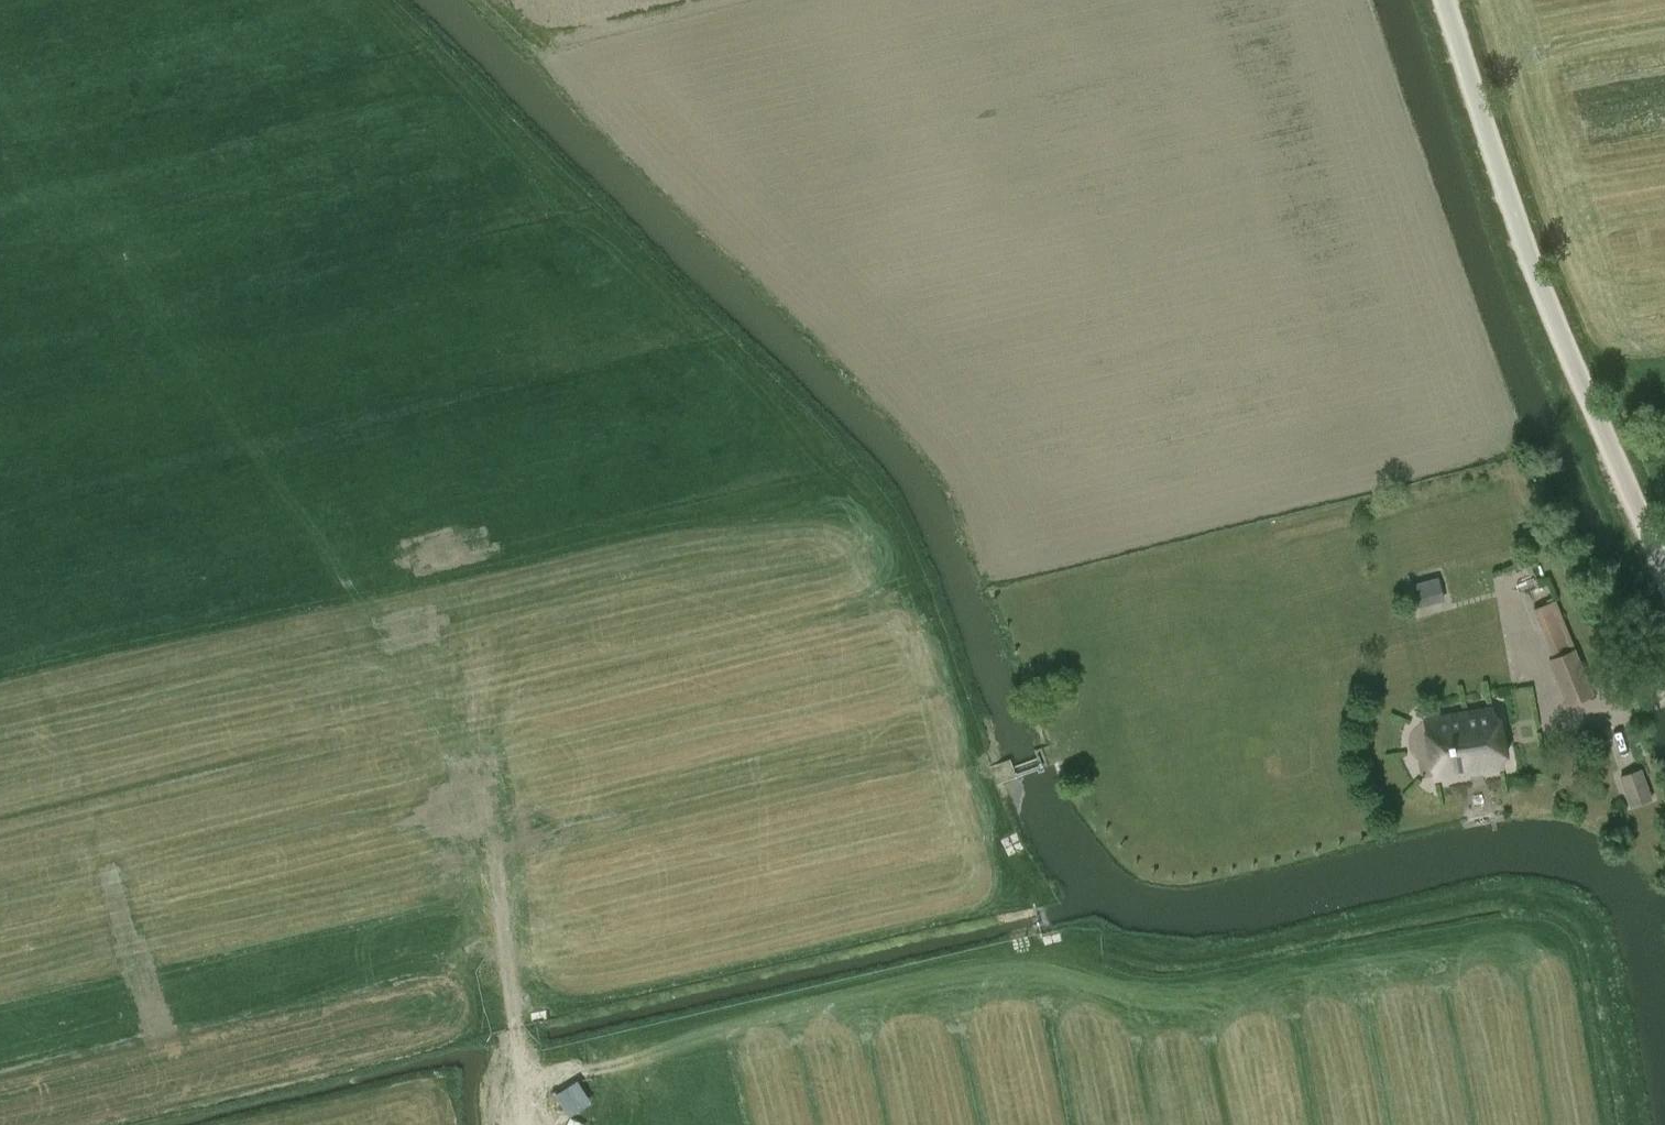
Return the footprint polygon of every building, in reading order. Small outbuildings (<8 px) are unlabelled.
[(1411,583),(1418,608),(1445,600),(1438,576),(1411,583)] [(1568,702),(1592,692),(1555,600),(1535,608),(1554,656),(1550,658),(1568,702)] [(1426,719),(1437,777),(1501,766),(1490,708),(1426,719)] [(1652,800),(1642,767),(1621,774),(1631,806),(1652,800)]
